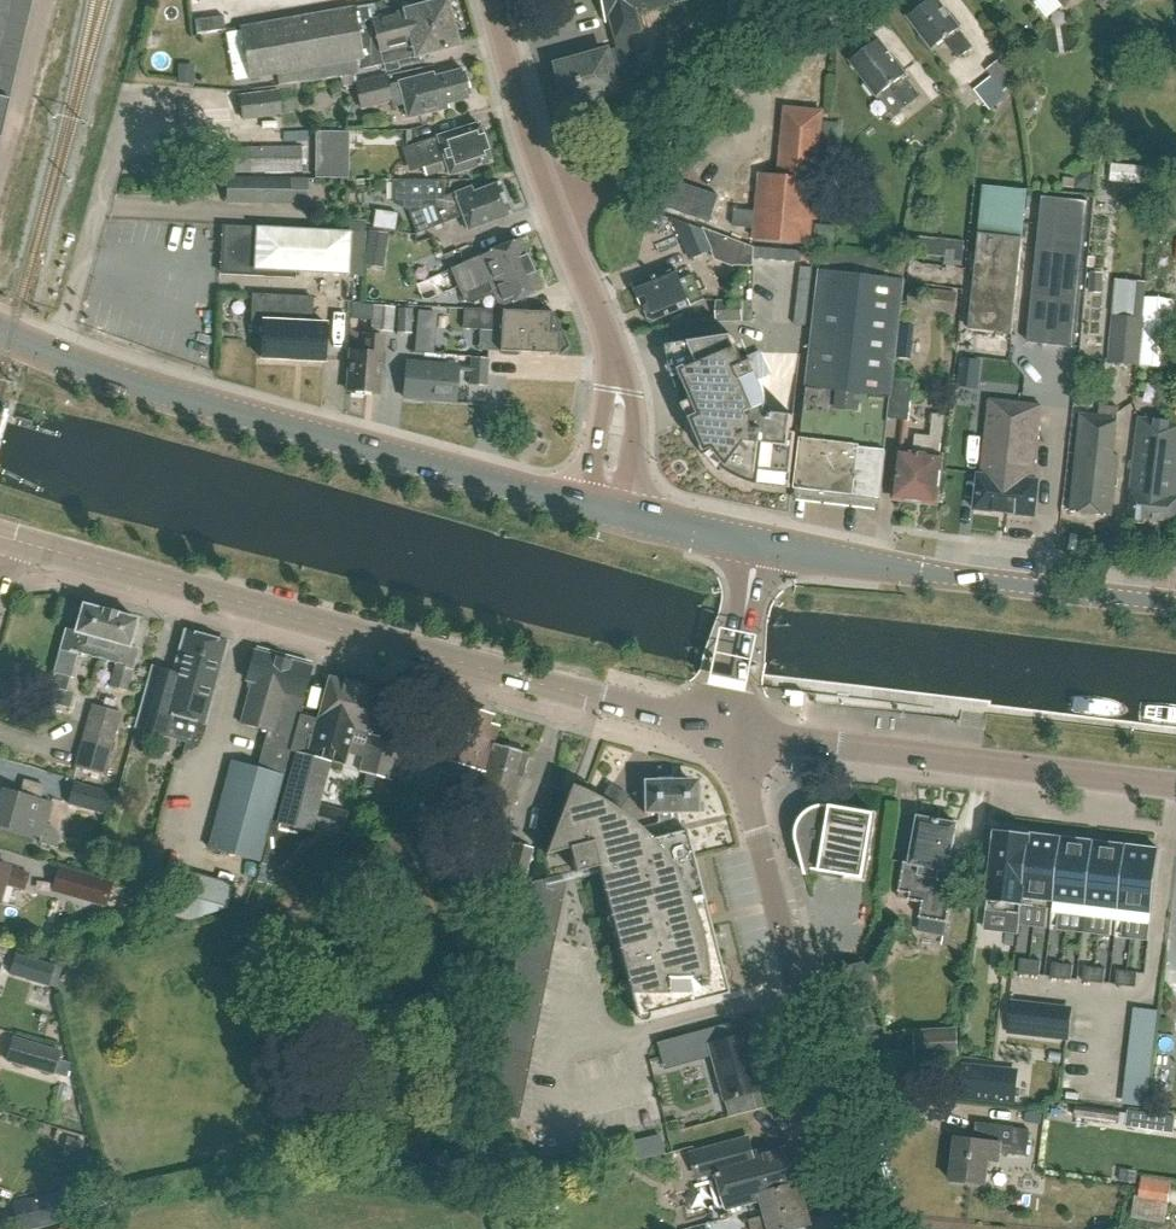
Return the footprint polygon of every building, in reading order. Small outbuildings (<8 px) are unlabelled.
[(32,0),(0,0),(0,137),(32,0)] [(434,3),(439,2),(445,5),(445,6),(446,11),(453,0),(436,0),(434,3)] [(631,45),(629,36),(638,33),(634,16),(693,0),(602,0),(608,23),(615,49),(553,66),(564,106),(598,96),(599,99),(630,91),(625,72),(637,68),(631,45)] [(909,18),(934,50),(945,42),(958,59),(972,48),(935,0),(933,0),(909,18)] [(353,62),(355,69),(360,69),(361,72),(384,68),(385,70),(398,66),(397,59),(415,54),(416,56),(457,46),(451,24),(449,24),(445,6),(445,5),(439,2),(434,3),(424,6),(425,7),(404,12),(405,13),(387,17),(386,11),(380,5),(373,6),(241,29),(249,80),(251,79),(353,62)] [(222,16),(193,20),(195,34),(224,30),(222,16)] [(878,42),(852,62),(878,97),(890,88),(906,108),(920,97),(878,42)] [(1002,60),(988,71),(994,77),(975,91),(991,110),(1009,97),(1006,92),(1020,82),(1002,60)] [(177,70),(177,84),(192,85),(193,71),(177,70)] [(447,106),(470,100),(463,72),(435,79),(434,75),(388,86),(386,78),(357,86),(362,107),(377,103),(379,108),(395,104),(396,110),(405,108),(408,120),(448,110),(447,106)] [(343,88),(357,84),(356,76),(341,78),(341,79),(343,88)] [(245,119),(285,114),(281,89),(241,94),(245,119)] [(735,210),(733,226),(755,228),(754,239),(809,245),(822,112),(786,109),(779,175),(761,173),(757,212),(735,210)] [(410,172),(426,167),(429,176),(448,170),(449,176),(490,163),(478,125),(437,138),(437,139),(403,149),(410,172)] [(402,144),(402,130),(372,130),(372,144),(402,144)] [(316,132),(316,148),(347,149),(347,132),(316,132)] [(821,139),(820,157),(841,159),(842,141),(821,139)] [(253,173),(304,172),(304,147),(253,147),(253,173)] [(884,171),(880,196),(891,197),(895,173),(884,171)] [(230,202),(310,203),(311,178),(230,177),(230,202)] [(426,232),(442,225),(462,217),(468,231),(510,215),(498,184),(474,194),(472,188),(444,200),(444,183),(444,182),(393,182),(393,183),(396,183),(396,203),(414,203),(426,232)] [(983,185),(978,235),(968,329),(1012,334),(1022,239),(1027,189),(983,185)] [(1041,197),(1028,342),(1074,346),(1088,201),(1041,197)] [(399,226),(400,211),(378,210),(378,226),(399,226)] [(691,259),(713,250),(705,231),(674,221),(691,259)] [(815,223),(813,239),(834,241),(836,225),(815,223)] [(255,227),(223,225),(221,273),(294,277),(294,272),(348,273),(349,231),(255,228),(255,227)] [(369,231),(367,248),(385,250),(387,233),(369,231)] [(968,260),(969,243),(916,238),(916,234),(910,233),(907,254),(968,260)] [(459,286),(462,294),(530,263),(519,239),(478,256),(478,257),(468,261),(452,268),(452,269),(459,286)] [(801,263),(802,251),(755,247),(754,259),(801,263)] [(500,307),(541,289),(530,263),(462,294),(464,299),(471,303),(494,293),(500,307)] [(806,326),(812,268),(801,267),(794,325),(806,326)] [(675,268),(634,285),(643,304),(649,318),(655,320),(704,300),(694,276),(680,282),(675,268)] [(1105,273),(1091,272),(1090,292),(1103,293),(1105,273)] [(802,421),(794,489),(880,498),(886,452),(884,452),(904,283),(820,273),(803,421),(802,421)] [(1119,315),(1115,320),(1111,362),(1138,364),(1145,296),(1148,296),(1149,282),(1119,279),(1116,314),(1119,315)] [(911,307),(958,313),(960,292),(914,286),(911,307)] [(324,361),(326,323),(311,323),(313,298),(253,295),(252,323),(264,324),(262,358),(324,361)] [(1148,296),(1145,296),(1138,364),(1171,367),(1175,303),(1175,299),(1148,296)] [(743,322),(742,300),(717,301),(717,322),(743,322)] [(398,307),(376,305),(373,330),(395,331),(398,307)] [(412,334),(413,310),(400,309),(398,333),(412,334)] [(463,330),(500,332),(500,351),(504,351),(504,354),(517,355),(517,352),(551,353),(551,355),(558,355),(566,348),(567,348),(568,346),(568,344),(567,345),(554,314),(554,312),(544,311),(544,313),(464,309),(463,330)] [(900,324),(896,358),(911,359),(915,325),(900,324)] [(382,369),(383,353),(380,353),(381,336),(365,335),(364,352),(349,351),(347,391),(377,393),(378,369),(382,369)] [(722,473),(726,468),(747,480),(770,486),(790,488),(796,433),(792,433),(794,416),(767,413),(766,397),(761,380),(771,376),(763,358),(745,366),(732,337),(732,336),(667,346),(674,376),(684,405),(705,452),(712,464),(722,473)] [(415,341),(414,353),(431,354),(432,342),(415,341)] [(474,357),(472,385),(489,386),(491,358),(474,357)] [(980,388),(983,359),(965,357),(962,386),(980,388)] [(456,401),(458,366),(406,362),(403,397),(456,401)] [(914,382),(896,381),(891,419),(910,421),(914,382)] [(978,475),(974,510),(1005,514),(1017,404),(973,399),(968,440),(985,442),(982,475),(978,475)] [(1005,514),(1035,517),(1039,482),(1034,481),(1042,407),(1017,404),(1005,514)] [(1070,512),(1112,517),(1118,456),(1112,456),(1116,419),(1081,415),(1070,512)] [(933,416),(931,438),(918,437),(916,455),(900,453),(895,498),(935,503),(940,459),(939,458),(944,417),(933,416)] [(1175,523),(1175,516),(1175,492),(1175,487),(1175,424),(1139,420),(1128,518),(1175,523)] [(66,629),(54,673),(55,673),(51,688),(66,692),(70,677),(71,677),(77,653),(102,660),(107,642),(107,635),(104,634),(109,612),(82,605),(81,608),(70,605),(66,621),(77,624),(75,632),(66,629)] [(102,660),(116,664),(110,686),(126,691),(132,670),(138,649),(129,647),(136,620),(109,612),(104,634),(107,635),(107,642),(102,660)] [(170,674),(151,669),(142,705),(137,723),(169,731),(174,714),(187,718),(204,722),(226,645),(185,634),(174,675),(170,674)] [(285,660),(253,652),(245,680),(251,682),(239,724),(266,731),(285,660)] [(311,668),(285,660),(266,731),(267,731),(257,768),(256,768),(232,854),(258,862),(264,840),(269,821),(311,668)] [(381,692),(328,678),(307,756),(295,753),(275,823),(314,834),(316,834),(339,840),(347,811),(322,804),(331,771),(345,774),(357,729),(369,733),(381,692)] [(105,774),(122,714),(92,705),(75,766),(105,774)] [(493,749),(491,749),(493,744),(497,728),(481,724),(483,714),(458,708),(455,716),(438,712),(426,755),(443,760),(434,795),(466,804),(476,769),(484,771),(488,760),(490,761),(493,749)] [(174,714),(169,735),(187,740),(185,750),(187,749),(189,749),(191,748),(193,747),(195,746),(197,744),(198,743),(199,741),(204,722),(187,718),(174,714)] [(405,725),(378,718),(372,736),(369,735),(359,773),(389,781),(405,725)] [(481,776),(470,819),(503,828),(517,777),(521,778),(528,754),(493,744),(491,749),(493,749),(490,761),(488,760),(484,771),(483,776),(481,776)] [(231,761),(207,848),(232,854),(256,768),(231,761)] [(22,831),(41,836),(39,842),(57,847),(60,837),(54,827),(46,824),(52,804),(40,800),(44,786),(24,780),(20,795),(3,790),(0,802),(0,825),(22,831)] [(70,804),(106,814),(112,791),(76,781),(70,804)] [(646,813),(660,813),(666,835),(681,831),(676,812),(701,812),(701,804),(696,804),(696,787),(690,781),(644,782),(645,810),(644,810),(644,814),(646,814),(646,813)] [(686,830),(681,831),(666,835),(651,839),(650,838),(648,836),(647,835),(645,833),(644,832),(643,831),(639,827),(634,823),(630,819),(626,816),(621,812),(616,809),(623,798),(610,790),(603,800),(600,799),(598,797),(595,796),(592,794),(589,793),(586,792),(585,791),(584,791),(582,790),(580,789),(578,788),(576,787),(573,786),(571,785),(569,791),(545,854),(545,855),(546,854),(553,853),(569,849),(574,870),(575,872),(598,867),(599,873),(599,874),(636,1017),(728,993),(693,859),(686,831),(686,830)] [(849,809),(831,806),(828,806),(826,806),(823,806),(820,806),(818,807),(815,808),(813,809),(810,810),(808,812),(806,813),(804,815),(803,817),(801,819),(800,822),(799,824),(798,827),(797,829),(797,832),(797,834),(797,837),(797,839),(798,842),(806,875),(808,874),(807,869),(864,878),(875,814),(849,809)] [(947,923),(958,867),(950,865),(958,824),(920,817),(919,818),(915,838),(911,863),(906,862),(900,891),(911,893),(910,900),(924,903),(921,918),(947,923)] [(267,841),(261,862),(281,868),(316,834),(314,834),(275,823),(269,821),(264,840),(267,841)] [(1019,833),(1020,829),(997,827),(986,911),(1020,915),(1018,934),(1030,834),(1019,833)] [(1019,934),(1022,906),(1053,909),(1050,929),(1051,929),(1062,838),(1030,834),(1018,934),(1019,934)] [(1051,929),(1054,910),(1086,913),(1094,842),(1062,838),(1051,929)] [(1115,937),(1116,937),(1126,846),(1094,842),(1086,913),(1113,917),(1117,917),(1115,937)] [(516,843),(503,888),(523,894),(535,848),(516,843)] [(1116,937),(1118,917),(1150,921),(1148,941),(1149,941),(1160,850),(1126,846),(1116,937)] [(145,872),(157,875),(163,851),(151,848),(145,872)] [(28,873),(9,867),(0,864),(0,897),(4,883),(23,889),(28,873)] [(54,891),(109,906),(116,881),(61,866),(54,891)] [(187,873),(175,917),(192,921),(229,911),(235,886),(187,873)] [(518,1120),(531,1055),(566,880),(545,885),(546,879),(531,883),(498,1048),(499,1048),(486,1114),(518,1120)] [(10,974),(49,985),(55,965),(16,953),(10,974)] [(1039,976),(1041,961),(1021,959),(1019,974),(1039,976)] [(1072,980),(1073,965),(1053,963),(1051,977),(1072,980)] [(1085,966),(1083,981),(1104,984),(1106,969),(1085,966)] [(1136,988),(1138,973),(1118,970),(1116,985),(1136,988)] [(1119,1011),(1134,1013),(1137,989),(1122,987),(1119,1011)] [(1008,1033),(1025,1035),(1028,1006),(1012,1004),(1008,1033)] [(960,1028),(918,1029),(919,1057),(962,1055),(960,1028)] [(695,1032),(657,1043),(663,1066),(701,1056),(695,1032)] [(721,1093),(723,1101),(728,1118),(756,1111),(751,1093),(759,1091),(753,1071),(757,1070),(747,1035),(708,1045),(710,1051),(721,1093)] [(8,1061),(57,1074),(57,1073),(69,1077),(74,1061),(61,1058),(64,1050),(15,1036),(8,1061)] [(963,1068),(960,1097),(1015,1103),(1018,1074),(963,1068)] [(1120,1124),(1121,1112),(1077,1106),(1076,1118),(1120,1124)] [(1152,1114),(1128,1110),(1126,1126),(1150,1130),(1152,1114)] [(1028,1113),(1027,1122),(1042,1124),(1043,1114),(1028,1113)] [(957,1138),(951,1182),(986,1186),(991,1151),(1028,1156),(1031,1130),(1004,1127),(999,1126),(999,1127),(978,1124),(977,1139),(976,1139),(976,1141),(957,1138)] [(637,1159),(663,1152),(659,1136),(633,1142),(637,1159)] [(749,1138),(736,1141),(693,1153),(699,1178),(700,1177),(718,1172),(728,1209),(760,1200),(763,1203),(760,1194),(760,1192),(800,1181),(791,1147),(754,1157),(753,1154),(749,1138)] [(1122,1170),(1121,1180),(1135,1182),(1136,1172),(1122,1170)] [(1175,1181),(1145,1176),(1141,1199),(1171,1204),(1175,1181)] [(767,1216),(807,1205),(801,1183),(760,1194),(763,1203),(766,1215),(767,1216)] [(20,1228),(24,1228),(66,1219),(59,1192),(13,1202),(20,1228)] [(766,1215),(749,1220),(752,1228),(794,1228),(812,1224),(807,1205),(767,1216),(766,1215)]
